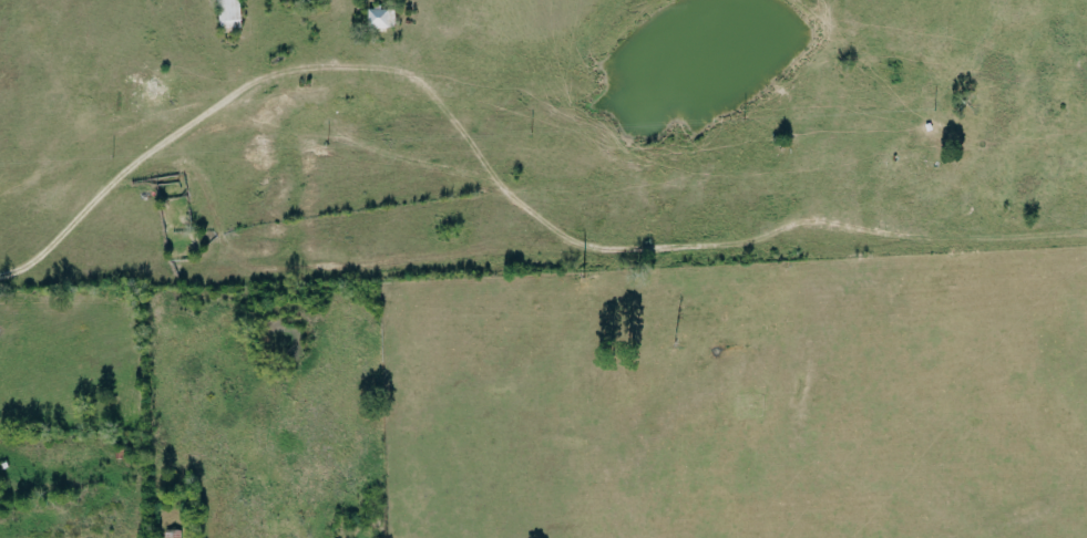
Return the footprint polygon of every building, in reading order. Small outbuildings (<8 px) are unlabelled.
[(240,0),(219,0),(220,30),(241,29),(240,0)] [(396,9),(369,9),(369,30),(387,30),(387,26),(395,26),(396,9)]
